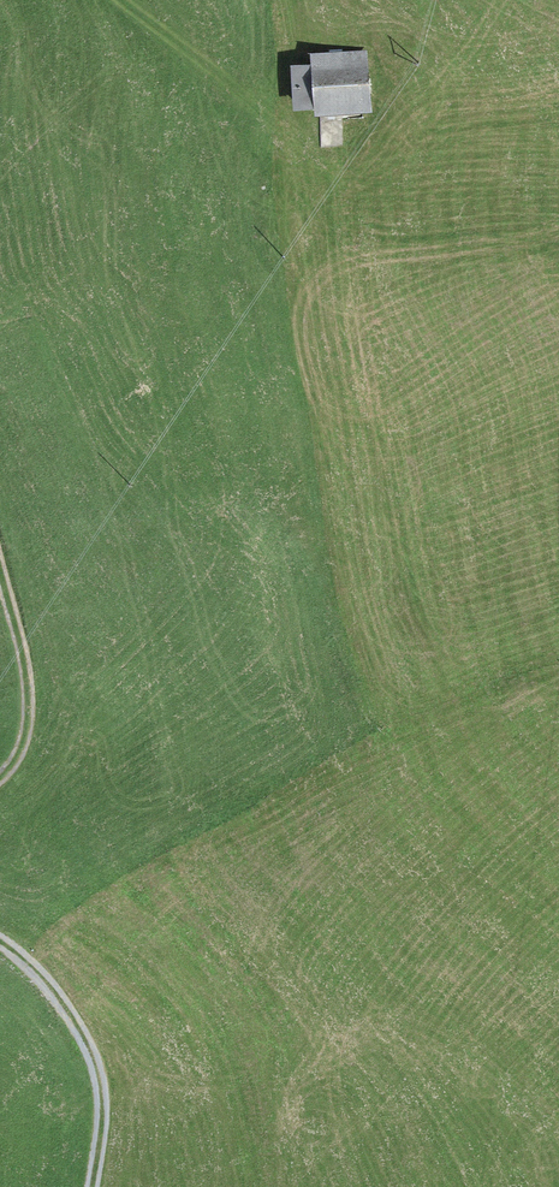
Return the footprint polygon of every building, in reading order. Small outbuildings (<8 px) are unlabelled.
[(371,34),(309,35),(310,88),(372,87),(371,34)]
